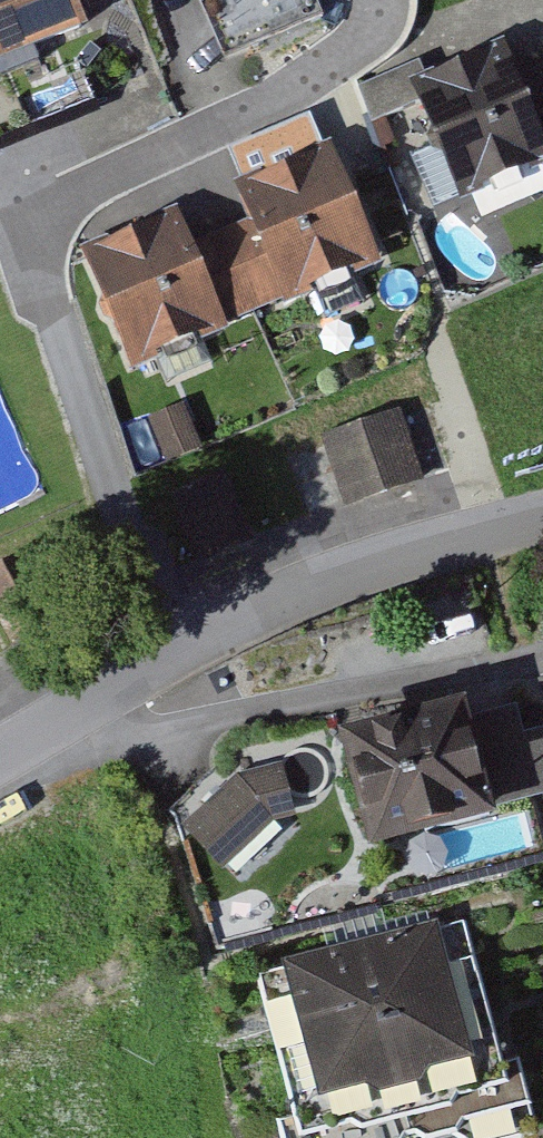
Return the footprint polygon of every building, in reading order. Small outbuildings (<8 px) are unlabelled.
[(82,30),(71,0),(0,0),(0,60),(82,30)] [(229,59),(331,18),(323,0),(205,0),(229,59)] [(462,199),(542,167),(542,86),(527,93),(512,55),(420,92),(462,199)] [(85,253),(136,370),(388,262),(337,144),(237,187),(252,223),(193,249),(177,213),(85,253)] [(150,421),(169,471),(210,456),(190,405),(150,421)] [(325,449),(350,507),(432,473),(408,415),(325,449)] [(0,570),(0,616),(4,625),(48,603),(25,557),(0,570)] [(333,744),(357,851),(481,823),(458,716),(333,744)] [(274,772),(242,779),(188,834),(233,878),(287,824),(274,772)] [(258,978),(296,1137),(394,1137),(511,1110),(468,928),(258,978)]
